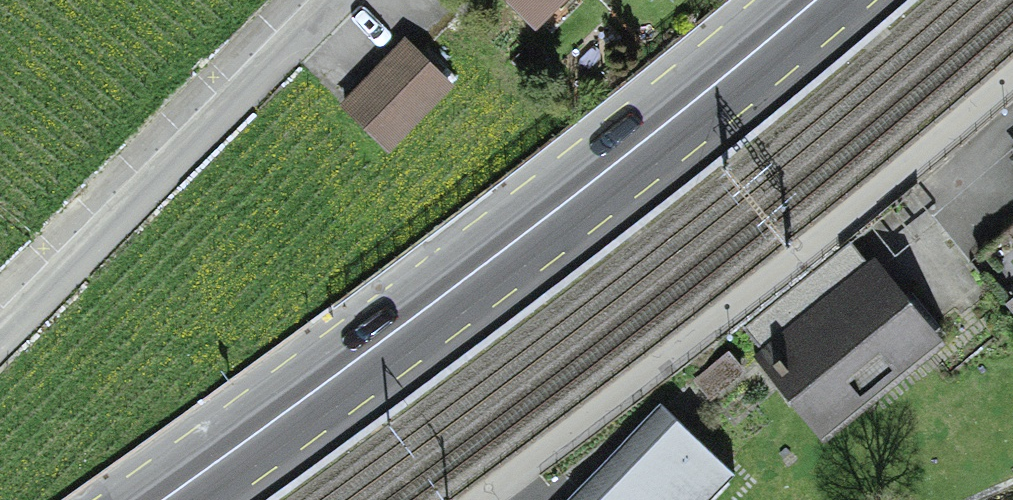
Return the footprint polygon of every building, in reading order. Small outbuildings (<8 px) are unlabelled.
[(536,17),(553,0),(519,0),(536,17)] [(344,106),(386,149),(448,85),(405,44),(344,106)] [(744,326),(814,416),(885,362),(893,372),(931,343),(874,270),(864,277),(841,248),(744,326)] [(660,402),(566,499),(709,499),(734,473),(660,402)]
